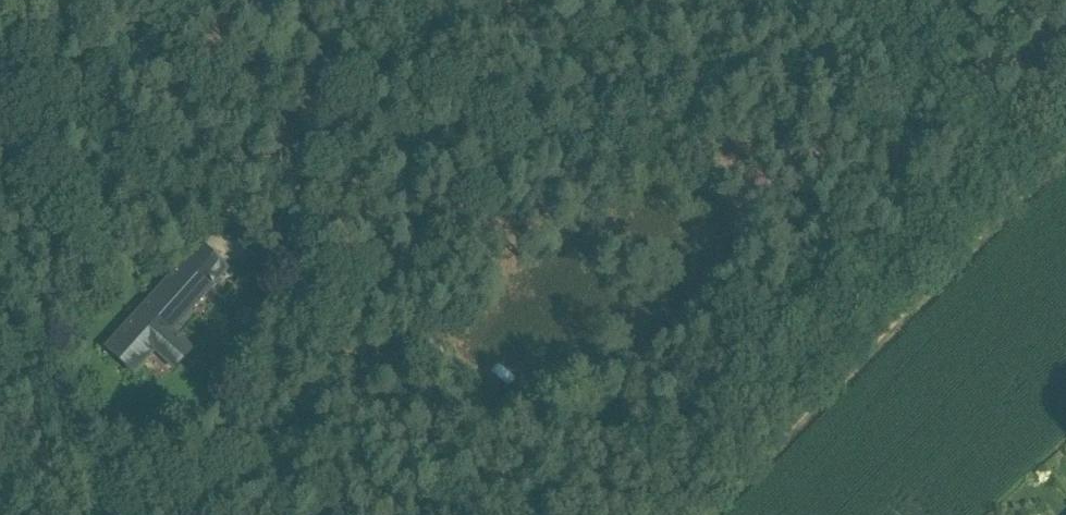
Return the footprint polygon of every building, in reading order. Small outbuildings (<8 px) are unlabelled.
[(194,351),(172,330),(225,272),(198,248),(106,349),(133,374),(152,353),(175,373),(194,351)]
